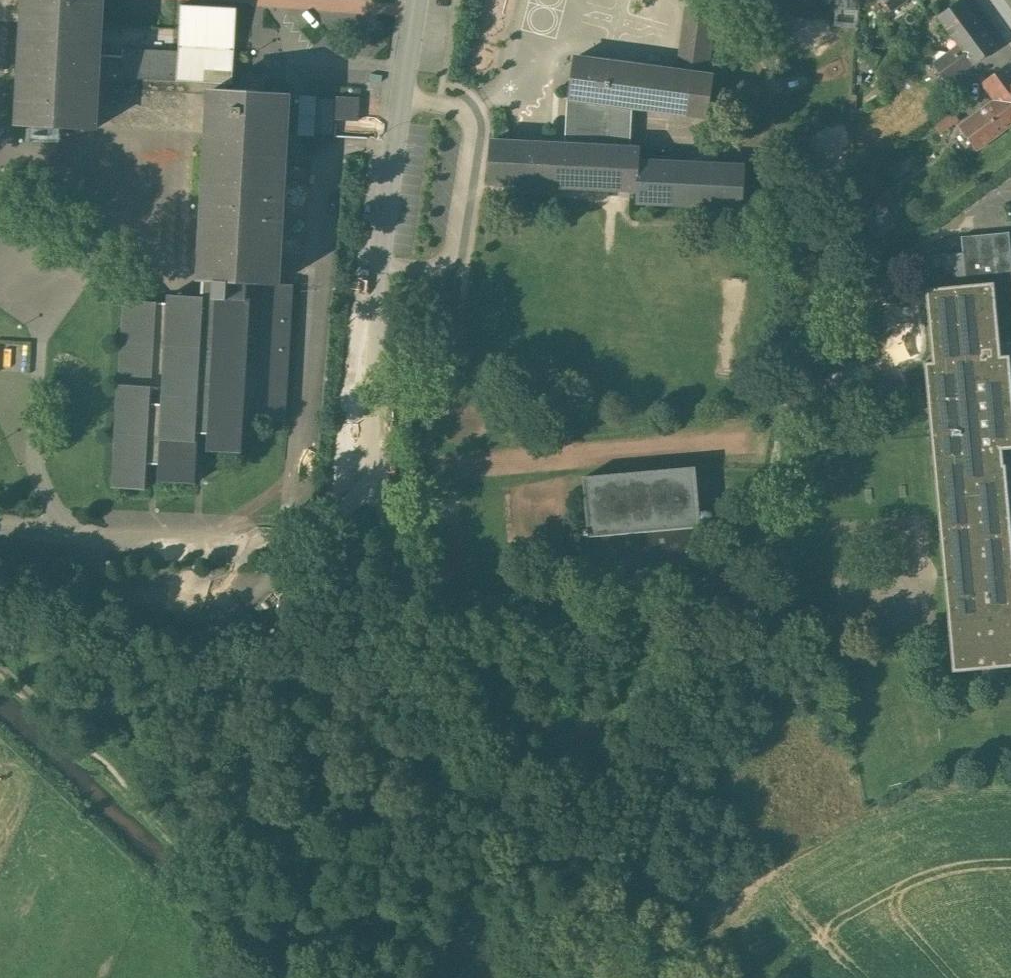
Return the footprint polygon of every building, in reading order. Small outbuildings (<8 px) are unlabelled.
[(209,131),(212,90),(226,90),(226,82),(233,82),(237,6),(180,3),(178,49),(124,47),(124,54),(100,53),(103,0),(26,0),(19,123),(95,128),(95,125),(209,131)] [(890,10),(905,0),(883,0),(890,10)] [(963,0),(960,0),(938,16),(959,44),(933,63),(946,82),(972,63),(973,64),(997,47),(963,0)] [(685,6),(677,70),(707,74),(715,10),(685,6)] [(614,61),(574,56),(569,97),(577,98),(633,105),(708,115),(713,75),(707,74),(677,70),(637,64),(614,61)] [(1008,63),(982,82),(994,99),(958,125),(978,151),(1010,125),(1010,66),(1008,63)] [(169,301),(123,299),(113,486),(146,487),(147,462),(159,462),(158,480),(195,481),(197,431),(210,432),(209,449),(242,450),(244,417),(284,419),(292,283),(278,283),(288,93),(226,90),(212,90),(209,131),(201,278),(204,278),(203,295),(169,294),(169,301)] [(358,96),(336,95),(334,118),(357,119),(358,96)] [(633,105),(577,98),(576,115),(571,115),(570,126),(575,127),(574,144),(631,147),(633,105)] [(953,110),(935,122),(941,131),(959,119),(953,110)] [(527,183),(529,142),(490,140),(489,181),(527,183)] [(631,147),(574,144),(529,142),(527,183),(637,188),(638,188),(639,160),(640,147),(631,147)] [(638,188),(637,188),(637,201),(743,206),(745,165),(665,161),(665,154),(643,153),(642,160),(639,160),(638,188)] [(887,209),(880,199),(859,211),(866,221),(887,209)] [(927,255),(930,287),(926,287),(933,361),(925,361),(951,643),(953,669),(984,667),(984,666),(994,665),(994,666),(1010,664),(1010,526),(1005,463),(1003,463),(1002,448),(1010,447),(1010,341),(1000,341),(994,281),(993,273),(1010,272),(1010,256),(1008,231),(962,236),(963,252),(927,255)] [(993,273),(994,281),(1010,281),(1010,272),(993,273)] [(694,465),(583,475),(588,527),(583,528),(587,570),(710,559),(706,521),(699,522),(694,465)]
